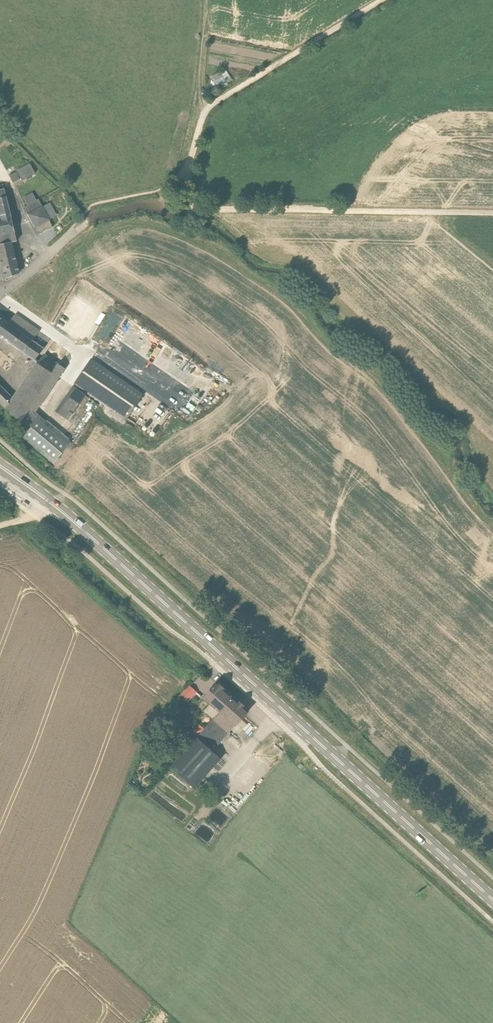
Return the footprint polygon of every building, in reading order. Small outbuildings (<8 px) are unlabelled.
[(231,80),(224,69),(211,77),(217,88),(231,80)] [(16,170),(17,171),(21,178),(22,180),(36,173),(30,163),(16,170)] [(13,183),(21,178),(17,171),(9,175),(13,183)] [(11,216),(7,199),(0,201),(0,219),(11,216)] [(42,205),(40,200),(39,199),(37,200),(27,205),(24,206),(28,214),(28,215),(35,227),(38,234),(52,226),(49,220),(48,217),(49,217),(43,206),(43,205),(42,205)] [(15,231),(13,224),(11,216),(0,219),(0,235),(15,231)] [(6,279),(19,273),(11,243),(17,241),(16,241),(17,241),(15,231),(0,235),(0,258),(6,279)] [(0,318),(0,336),(24,352),(35,361),(45,348),(32,340),(40,331),(16,314),(15,315),(8,324),(0,318)] [(20,422),(31,408),(36,411),(66,369),(58,364),(59,363),(44,354),(38,364),(36,363),(35,365),(13,397),(0,384),(0,402),(20,422)] [(74,383),(127,420),(144,394),(92,358),(74,383)] [(68,420),(86,394),(76,387),(58,414),(68,420)] [(80,413),(92,397),(88,394),(69,419),(74,422),(80,413)] [(31,408),(20,422),(29,431),(23,438),(31,444),(54,464),(72,442),(36,411),(31,408)] [(217,683),(203,698),(209,704),(204,710),(214,719),(219,713),(233,698),(234,698),(217,683)] [(188,685),(180,694),(189,702),(197,693),(188,685)] [(219,713),(234,727),(241,719),(248,711),(233,698),(219,713)] [(204,729),(197,737),(213,751),(234,727),(219,713),(214,719),(204,729)] [(197,737),(204,729),(198,724),(191,732),(197,737)] [(221,759),(213,751),(197,737),(171,767),(194,789),(221,759)]
